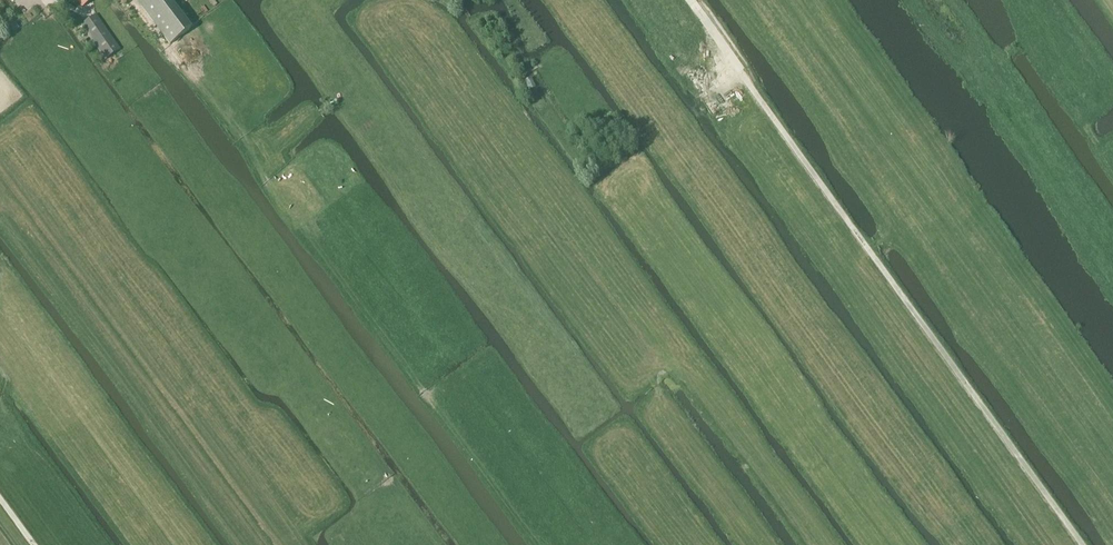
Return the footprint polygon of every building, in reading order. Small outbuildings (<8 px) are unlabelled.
[(189,30),(167,0),(137,0),(137,1),(170,45),(189,30)] [(105,59),(119,50),(96,16),(82,25),(105,59)]
